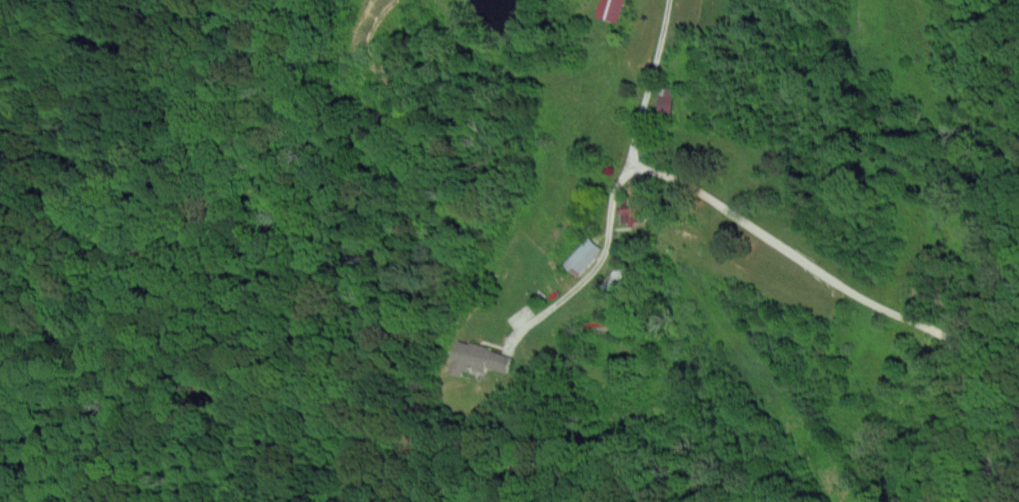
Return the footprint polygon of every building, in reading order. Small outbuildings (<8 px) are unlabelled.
[(621,0),(598,0),(594,16),(616,22),(621,0)] [(562,263),(575,276),(601,250),(588,237),(562,263)] [(510,358),(460,337),(450,362),(500,382),(510,358)]
